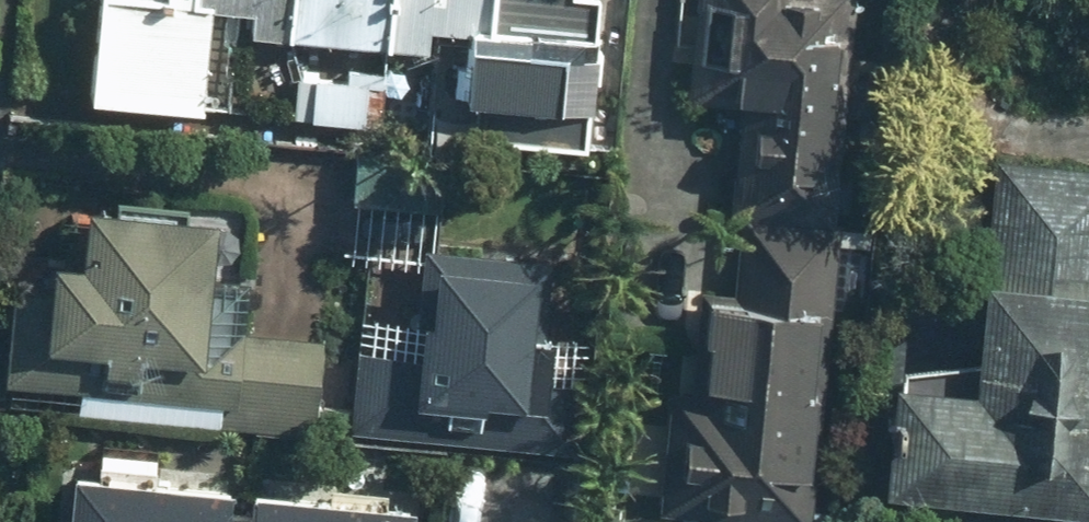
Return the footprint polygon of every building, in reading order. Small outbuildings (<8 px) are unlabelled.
[(113,96),(208,100),(212,0),(117,0),(113,96)] [(595,138),(600,0),(213,0),(258,4),(257,40),(436,47),(437,28),(480,30),(476,133),(595,138)] [(741,109),(736,220),(823,224),(830,54),(853,55),(855,0),(696,0),(692,107),(741,109)] [(387,119),(389,73),(351,71),(351,81),(321,80),(321,69),(291,67),(291,62),(261,61),(258,113),(387,119)] [(445,151),(360,148),(358,202),(443,205),(445,151)] [(992,290),(977,289),(972,379),(895,375),(888,511),(1088,521),(1088,169),(999,165),(992,290)] [(91,206),(88,258),(21,255),(16,382),(83,385),(82,414),(228,420),(228,403),(245,404),(248,337),(212,335),(217,211),(91,206)] [(833,333),(837,230),(736,226),(734,271),(702,270),(696,399),(669,398),(664,514),(718,516),(720,481),(804,484),(811,332),(833,333)] [(436,255),(435,278),(402,277),(401,313),(435,314),(433,358),(364,356),(362,431),(445,434),(446,394),(531,396),(552,397),(554,339),(541,338),(542,293),(555,293),(556,258),(436,255)] [(327,340),(248,337),(245,404),(244,425),(324,428),(327,340)] [(416,504),(261,493),(259,517),(233,515),(235,491),(79,480),(76,521),(415,521),(416,504)]
